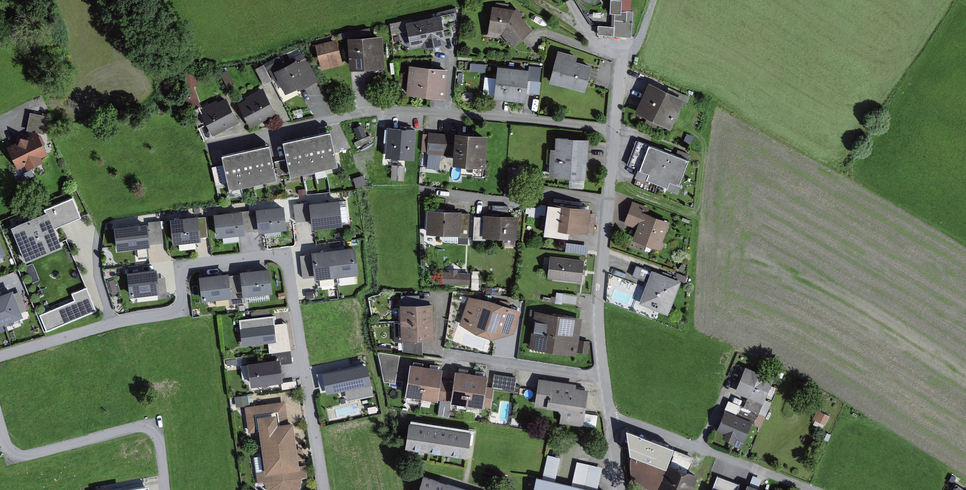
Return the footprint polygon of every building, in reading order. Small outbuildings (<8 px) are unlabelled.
[(613,25),(599,23),(599,34),(633,36),(635,10),(623,9),(623,0),(612,0),(611,12),(613,13),(613,25)] [(493,6),(490,35),(500,36),(510,49),(535,29),(518,8),(493,6)] [(447,42),(442,15),(409,22),(414,49),(447,42)] [(382,67),(380,35),(350,38),(353,69),(382,67)] [(344,61),(339,41),(316,47),(321,67),(344,61)] [(586,92),(594,67),(576,62),(578,56),(559,50),(550,81),(586,92)] [(281,56),(271,62),(274,69),(285,63),(281,56)] [(287,99),(319,82),(307,60),(275,76),(287,99)] [(446,98),(449,69),(410,65),(407,94),(446,98)] [(526,102),(530,70),(499,66),(495,98),(526,102)] [(222,72),(228,85),(235,82),(228,69),(222,72)] [(187,105),(199,105),(199,74),(187,74),(187,105)] [(636,112),(671,128),(684,100),(649,84),(636,112)] [(279,114),(265,89),(240,102),(253,127),(279,114)] [(241,121),(227,96),(201,109),(214,135),(241,121)] [(52,115),(34,112),(31,129),(42,131),(49,133),(52,115)] [(417,129),(388,127),(387,157),(415,158),(417,129)] [(42,131),(10,145),(21,167),(29,163),(31,168),(47,160),(45,156),(54,152),(42,131)] [(331,132),(283,142),(291,178),(339,167),(331,132)] [(448,154),(450,134),(429,132),(428,152),(448,154)] [(487,135),(454,133),(452,164),(485,166),(487,135)] [(588,180),(590,141),(556,138),(554,177),(588,180)] [(678,192),(692,160),(649,143),(636,175),(678,192)] [(271,145),(225,155),(232,188),(278,179),(271,145)] [(229,181),(224,163),(213,165),(218,184),(229,181)] [(407,179),(407,164),(393,164),(393,179),(407,179)] [(50,212),(54,211),(60,227),(85,216),(77,197),(48,209),(50,212)] [(294,204),(296,221),(310,219),(312,229),(342,226),(339,200),(312,203),(312,202),(294,204)] [(592,208),(548,202),(543,235),(571,239),(572,232),(589,235),(592,208)] [(660,256),(674,222),(650,213),(652,208),(635,202),(627,222),(639,227),(631,244),(660,256)] [(283,205),(212,213),(215,238),(244,235),(244,232),(258,231),(258,232),(286,229),(283,205)] [(472,212),(427,209),(426,234),(470,237),(472,212)] [(50,212),(17,226),(31,261),(68,246),(60,227),(54,211),(50,212)] [(197,215),(168,218),(171,245),(200,242),(200,237),(209,236),(207,216),(197,217),(197,215)] [(517,241),(518,216),(475,215),(474,240),(517,241)] [(162,221),(112,227),(115,251),(149,247),(149,244),(164,242),(162,221)] [(11,253),(1,230),(0,230),(0,258),(11,253)] [(356,247),(311,251),(311,254),(302,255),(304,277),(314,276),(314,280),(359,275),(356,247)] [(585,283),(588,261),(553,256),(550,278),(585,283)] [(670,315),(683,281),(639,264),(635,275),(649,281),(640,303),(670,315)] [(240,275),(228,276),(228,273),(198,276),(201,301),(230,298),(230,305),(246,303),(245,296),(272,293),(269,268),(239,272),(240,275)] [(156,269),(125,272),(127,298),(134,297),(135,301),(169,298),(167,277),(157,278),(156,269)] [(471,283),(471,270),(445,270),(445,283),(471,283)] [(50,331),(100,310),(89,286),(74,293),(77,300),(43,314),(50,331)] [(28,316),(18,289),(0,295),(0,327),(28,316)] [(559,291),(558,300),(577,303),(578,295),(559,291)] [(487,299),(470,296),(460,324),(477,333),(492,339),(515,335),(523,311),(487,299)] [(435,337),(434,301),(401,303),(402,338),(435,337)] [(577,355),(582,317),(535,310),(529,348),(577,355)] [(278,314),(244,318),(247,344),(281,340),(278,314)] [(591,352),(591,340),(580,339),(579,351),(591,352)] [(278,359),(253,362),(256,386),(290,382),(287,364),(298,362),(296,349),(277,351),(278,359)] [(380,378),(407,382),(409,366),(399,364),(401,354),(384,352),(380,378)] [(441,379),(443,367),(412,362),(406,394),(438,399),(441,379)] [(334,370),(321,373),(325,392),(333,390),(333,392),(350,389),(352,400),(379,395),(376,384),(378,383),(374,363),(334,371),(334,370)] [(745,407),(731,401),(719,428),(746,440),(753,423),(763,428),(775,400),(767,397),(775,378),(746,366),(736,390),(750,395),(745,407)] [(453,380),(449,401),(485,406),(490,374),(454,369),(453,380)] [(517,389),(518,374),(495,373),(494,388),(517,389)] [(577,384),(540,378),(536,403),(563,408),(561,420),(583,424),(589,389),(577,387),(577,384)] [(453,380),(441,379),(438,399),(449,401),(453,380)] [(249,406),(253,432),(262,431),(265,456),(259,457),(262,482),(269,481),(273,489),(302,489),(306,485),(307,477),(312,477),(310,465),(306,466),(299,421),(293,422),(290,400),(249,406)] [(441,401),(440,415),(451,416),(451,402),(441,401)] [(819,409),(815,417),(827,423),(831,414),(819,409)] [(470,455),(474,428),(412,418),(407,445),(470,455)] [(652,436),(647,449),(635,444),(630,457),(634,483),(651,489),(695,489),(702,472),(674,461),(680,446),(652,436)] [(537,474),(533,489),(604,489),(599,489),(604,466),(577,460),(572,483),(557,480),(562,458),(549,455),(544,475),(537,474)] [(719,474),(713,489),(739,489),(742,483),(719,474)] [(425,475),(420,489),(472,489),(425,475)] [(105,489),(154,489),(152,481),(105,489)]
